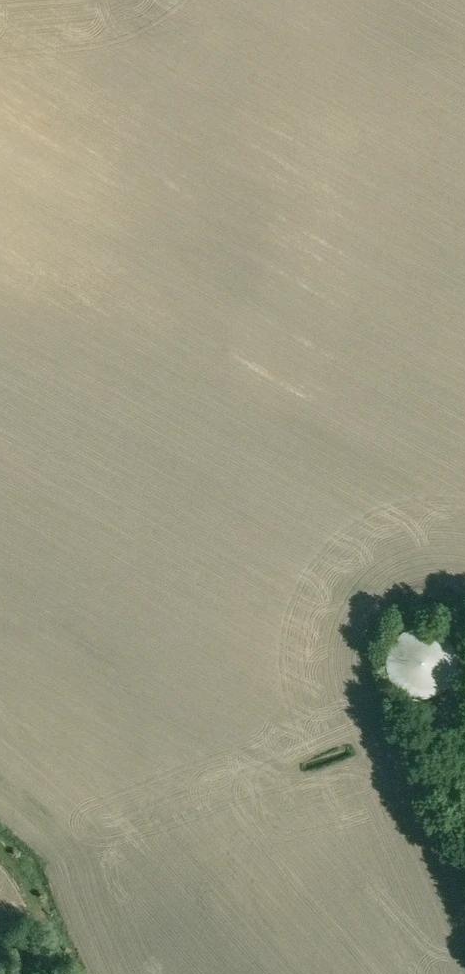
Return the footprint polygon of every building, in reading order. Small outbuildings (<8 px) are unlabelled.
[(386,659),(386,667),(388,674),(391,681),(395,687),(401,692),(407,696),(414,698),(422,699),(429,698),(436,696),(443,692),(449,687),(453,681),(456,674),(457,667),(457,659),(456,652),(453,645),(448,639),(443,634),(436,630),(429,628),(422,627),(414,628),(407,630),(400,634),(395,639),(390,645),(387,652),(386,659)]
